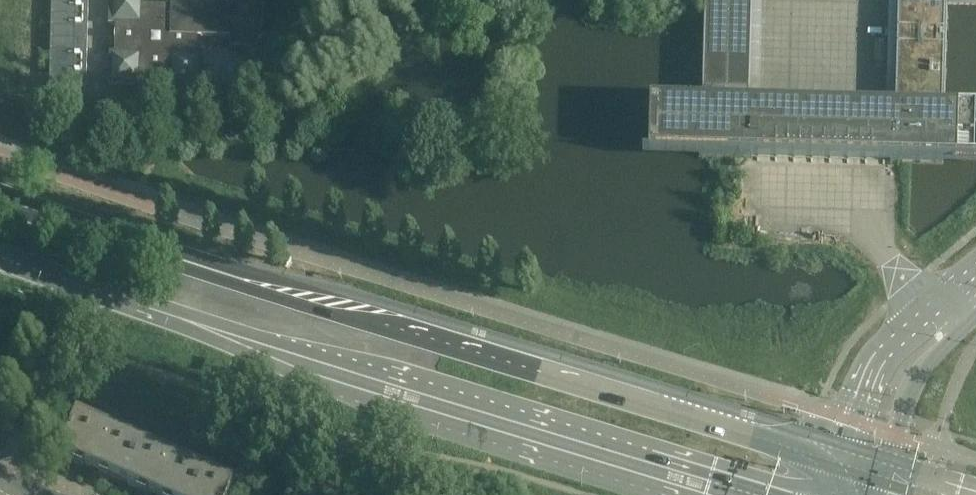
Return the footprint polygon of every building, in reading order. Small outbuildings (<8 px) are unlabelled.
[(50,88),(87,88),(88,0),(52,0),(50,88)] [(110,23),(109,23),(109,24),(116,25),(116,35),(124,35),(123,44),(125,44),(125,53),(110,53),(109,87),(110,87),(110,86),(140,86),(140,87),(141,87),(141,80),(169,81),(169,86),(203,87),(203,86),(202,86),(203,56),(204,56),(204,55),(197,55),(197,37),(230,38),(230,48),(263,49),(263,47),(262,47),(263,8),(264,8),(264,7),(253,6),(253,0),(201,0),(201,5),(171,4),(171,6),(143,5),(143,0),(110,0),(110,23)] [(700,105),(650,103),(649,154),(699,155),(698,157),(752,159),(752,156),(820,158),(889,160),(889,163),(910,163),(943,164),(943,162),(975,163),(975,112),(944,111),(945,102),(947,5),(944,5),(944,0),(899,0),(896,110),(821,108),(748,107),(751,0),(703,0),(700,105)] [(61,455),(75,461),(125,483),(142,443),(78,415),(61,455)] [(206,471),(142,443),(125,483),(152,494),(196,494),(206,471)] [(235,484),(206,471),(196,494),(231,494),(235,484)]
